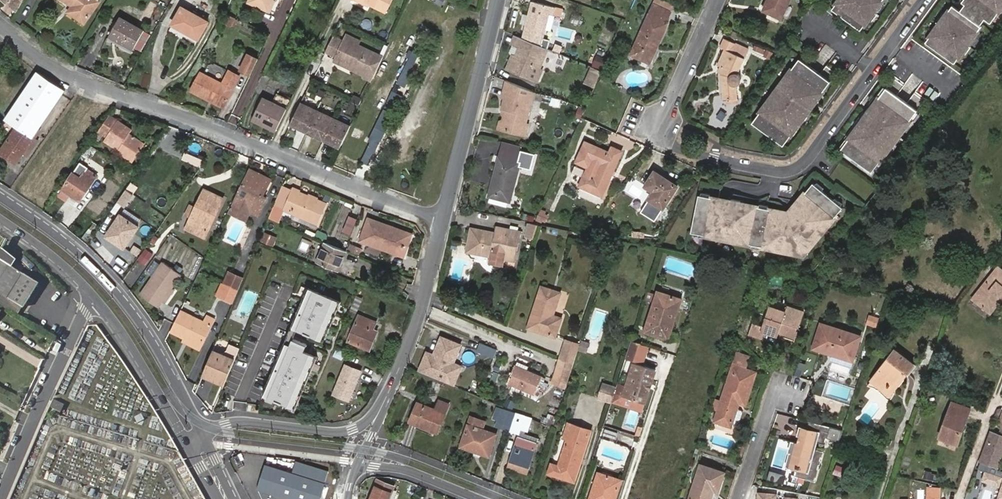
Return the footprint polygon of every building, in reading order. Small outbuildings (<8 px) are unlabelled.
[(10,7),(18,13),(26,0),(14,0),(10,7)] [(73,7),(69,13),(86,26),(98,9),(90,3),(91,0),(63,0),(73,7)] [(98,9),(102,3),(98,0),(91,0),(90,3),(98,9)] [(370,7),(356,0),(350,0),(350,1),(368,10),(370,7)] [(370,7),(385,14),(392,0),(356,0),(370,7)] [(789,0),(769,0),(765,10),(782,18),(789,0)] [(883,0),(839,0),(832,9),(861,30),(883,0)] [(982,27),(980,26),(985,20),(991,24),(1001,8),(1001,0),(964,0),(962,3),(965,5),(961,11),(953,6),(926,43),(955,64),(982,27)] [(548,14),(553,15),(559,16),(561,9),(532,2),(524,35),(542,39),(545,28),(548,14)] [(665,21),(669,11),(653,3),(629,55),(646,63),(653,48),(655,49),(667,22),(665,21)] [(201,41),(210,24),(183,8),(173,26),(201,41)] [(429,25),(435,10),(430,8),(423,23),(429,25)] [(570,21),(578,23),(580,14),(571,13),(570,21)] [(232,27),(236,18),(226,14),(222,23),(232,27)] [(550,30),(553,15),(548,14),(545,28),(550,30)] [(122,19),(111,38),(134,50),(144,32),(122,19)] [(538,69),(546,49),(516,36),(512,46),(518,48),(515,56),(510,54),(505,69),(525,77),(530,66),(538,69)] [(364,75),(373,80),(385,55),(361,44),(360,46),(345,38),(336,55),(347,61),(349,59),(356,62),(353,67),(365,73),(364,75)] [(733,53),(737,44),(725,38),(721,47),(726,49),(718,65),(721,66),(719,71),(722,73),(722,74),(724,100),(738,99),(738,86),(739,85),(741,83),(742,80),(741,77),(740,76),(738,74),(745,59),(744,59),(733,53)] [(749,49),(737,44),(733,53),(744,59),(749,49)] [(752,45),(751,52),(766,55),(768,48),(752,45)] [(804,117),(836,73),(826,66),(819,75),(809,68),(816,58),(805,51),(791,70),(792,71),(785,81),(784,80),(773,94),(775,95),(761,113),(760,112),(752,123),(783,146),(791,135),(789,134),(803,116),(804,117)] [(239,70),(249,74),(256,58),(246,53),(239,70)] [(606,62),(596,58),(593,68),(602,71),(606,62)] [(533,81),(538,69),(530,66),(525,77),(533,81)] [(595,86),(600,75),(591,71),(586,82),(595,86)] [(8,121),(15,126),(47,79),(39,74),(8,121)] [(196,91),(218,105),(226,88),(205,76),(196,91)] [(226,88),(218,105),(227,110),(242,82),(235,77),(227,89),(226,88)] [(47,79),(15,126),(18,128),(1,153),(18,164),(67,92),(47,79)] [(893,144),(903,129),(902,129),(908,121),(909,122),(923,102),(913,94),(906,104),(896,96),(903,87),(892,79),(865,116),(866,117),(849,140),(848,140),(840,151),(871,173),(879,162),(878,162),(891,143),(893,144)] [(530,98),(532,91),(505,81),(501,97),(503,98),(500,108),(504,109),(500,121),(498,128),(516,133),(518,125),(523,124),(530,98)] [(538,94),(532,91),(530,98),(537,100),(539,94),(538,94)] [(288,113),(293,102),(282,97),(277,108),(288,113)] [(278,134),(288,113),(277,108),(261,100),(251,121),(278,134)] [(352,125),(302,101),(292,123),(342,147),(352,125)] [(114,113),(103,130),(109,135),(109,138),(122,147),(120,150),(134,160),(147,142),(133,133),(135,128),(114,113)] [(526,124),(523,124),(518,125),(516,133),(524,135),(526,124)] [(371,136),(380,139),(383,130),(373,127),(371,136)] [(368,164),(379,140),(371,137),(361,161),(368,164)] [(503,143),(499,157),(508,160),(510,151),(520,154),(521,148),(503,143)] [(612,148),(609,153),(586,143),(577,162),(588,167),(591,161),(600,164),(594,177),(585,173),(580,186),(602,196),(621,152),(612,148)] [(508,160),(499,157),(489,196),(491,196),(508,201),(509,201),(519,163),(517,162),(520,154),(510,151),(508,160)] [(189,154),(187,158),(195,162),(195,163),(202,166),(204,161),(189,154)] [(100,177),(106,168),(90,157),(83,166),(100,177)] [(82,203),(100,177),(83,166),(66,192),(82,203)] [(256,214),(260,216),(267,199),(264,197),(266,194),(272,180),(259,175),(261,171),(255,168),(233,214),(252,223),(256,214)] [(274,177),(261,171),(259,175),(272,180),(274,177)] [(663,208),(677,187),(655,172),(646,186),(653,192),(649,198),(663,208)] [(803,255),(843,208),(813,184),(787,213),(767,209),(742,244),(803,255)] [(293,193),(283,189),(274,210),(285,214),(293,193)] [(206,191),(198,210),(194,220),(189,230),(208,240),(227,201),(206,191)] [(328,207),(293,193),(285,214),(320,227),(328,207)] [(508,201),(491,196),(490,202),(506,206),(508,201)] [(742,244),(767,209),(697,196),(690,234),(742,244)] [(194,220),(198,210),(191,206),(187,217),(194,220)] [(535,220),(544,223),(549,213),(539,209),(535,220)] [(329,235),(351,238),(355,212),(341,211),(339,229),(330,228),(329,235)] [(140,228),(123,216),(109,237),(126,250),(140,228)] [(404,252),(410,235),(371,221),(363,244),(385,252),(387,246),(404,252)] [(507,267),(508,263),(509,257),(520,259),(527,231),(494,224),(491,233),(479,230),(474,252),(495,256),(493,265),(507,267)] [(273,237),(264,233),(261,242),(269,245),(273,237)] [(416,237),(410,235),(404,252),(387,246),(385,252),(408,259),(416,237)] [(305,252),(308,244),(302,241),(299,250),(305,252)] [(359,254),(361,247),(351,243),(348,250),(359,254)] [(349,253),(347,252),(326,244),(319,262),(341,271),(349,253)] [(140,276),(152,252),(143,247),(131,271),(140,276)] [(23,306),(36,283),(12,268),(16,261),(0,251),(0,292),(23,306)] [(151,276),(158,262),(152,259),(145,273),(151,276)] [(180,277),(162,264),(139,296),(159,310),(180,277)] [(1001,295),(1001,270),(999,268),(973,300),(987,311),(1001,294),(1001,295)] [(231,275),(226,286),(241,293),(246,281),(231,275)] [(241,293),(226,286),(220,300),(236,307),(241,293)] [(539,286),(526,326),(553,335),(559,317),(550,314),(558,292),(539,286)] [(674,314),(679,299),(658,292),(645,332),(668,339),(677,315),(674,314)] [(345,306),(313,293),(297,330),(302,332),(330,343),(345,306)] [(652,295),(646,293),(643,301),(650,303),(652,295)] [(357,312),(362,297),(354,294),(348,309),(357,312)] [(1001,299),(1001,295),(1001,294),(987,311),(991,314),(1001,299)] [(682,300),(679,299),(674,314),(677,315),(682,300)] [(762,338),(764,332),(777,336),(778,333),(795,338),(803,311),(788,307),(786,312),(770,307),(764,327),(753,324),(750,334),(762,338)] [(187,311),(176,332),(189,337),(205,344),(217,318),(209,314),(206,320),(187,311)] [(372,340),(375,331),(378,323),(361,316),(350,342),(371,352),(375,341),(372,340)] [(813,348),(833,355),(834,353),(852,358),(860,336),(821,324),(813,348)] [(302,332),(297,330),(289,348),(309,356),(312,349),(298,343),(302,332)] [(203,348),(205,344),(189,337),(187,341),(203,348)] [(430,365),(449,372),(460,346),(442,338),(430,365)] [(560,359),(572,364),(578,344),(566,341),(560,359)] [(585,353),(588,343),(581,341),(578,350),(585,353)] [(647,347),(630,341),(625,358),(642,363),(647,347)] [(495,350),(479,343),(476,351),(492,358),(495,350)] [(216,353),(206,377),(227,386),(242,351),(233,347),(230,353),(224,356),(216,353)] [(309,356),(289,348),(268,398),(300,412),(321,362),(309,356)] [(872,379),(881,386),(883,383),(891,388),(902,374),(905,376),(913,365),(895,350),(872,379)] [(848,372),(852,358),(834,353),(830,366),(848,372)] [(560,359),(558,359),(552,383),(565,389),(573,365),(572,364),(560,359)] [(456,375),(449,372),(430,365),(423,361),(418,371),(452,386),(456,375)] [(643,402),(647,387),(643,387),(645,382),(648,383),(653,369),(631,363),(624,385),(619,383),(613,403),(641,412),(643,402)] [(733,365),(715,421),(731,427),(732,423),(737,409),(739,402),(745,404),(755,373),(733,365)] [(363,372),(349,367),(337,395),(351,401),(363,372)] [(536,394),(543,377),(515,367),(508,384),(536,394)] [(883,383),(881,386),(891,394),(905,376),(902,374),(891,388),(883,383)] [(599,397),(611,401),(615,387),(603,383),(599,397)] [(435,410),(439,401),(432,398),(428,407),(435,410)] [(450,406),(439,401),(435,410),(428,407),(418,403),(411,420),(431,429),(430,431),(438,434),(450,406)] [(511,401),(509,408),(520,412),(522,405),(511,401)] [(970,408),(952,402),(940,437),(957,444),(970,408)] [(54,410),(59,414),(64,406),(57,403),(54,410)] [(510,427),(512,423),(515,415),(497,408),(493,419),(496,421),(496,423),(510,427)] [(741,411),(737,409),(732,423),(737,425),(739,424),(742,413),(741,411)] [(512,423),(526,429),(530,418),(515,413),(515,415),(512,423)] [(477,420),(470,417),(460,446),(488,455),(495,435),(474,428),(477,420)] [(618,427),(633,430),(635,423),(620,420),(618,427)] [(526,431),(526,429),(512,423),(510,427),(509,431),(518,434),(520,429),(526,431)] [(841,437),(843,431),(830,428),(811,423),(808,432),(804,431),(802,437),(805,439),(803,444),(800,443),(795,442),(788,464),(794,466),(791,473),(811,480),(822,451),(812,447),(814,440),(825,443),(827,438),(828,434),(841,437)] [(564,439),(567,440),(573,441),(578,427),(569,424),(564,439)] [(567,440),(558,467),(551,465),(548,474),(574,483),(591,431),(578,427),(573,441),(567,440)] [(606,430),(604,435),(616,439),(617,434),(606,430)] [(1001,459),(1001,436),(995,434),(991,432),(981,461),(999,468),(1001,459)] [(957,444),(940,437),(937,445),(955,451),(957,444)] [(510,460),(529,467),(536,445),(517,438),(510,460)] [(263,498),(321,498),(331,470),(297,460),(293,471),(266,463),(259,488),(263,498)] [(527,474),(529,467),(510,460),(508,467),(527,474)] [(712,494),(710,493),(711,490),(718,492),(724,473),(700,465),(689,498),(710,498),(712,494)] [(1000,487),(1001,481),(1001,476),(985,470),(982,481),(1000,487)] [(621,481),(598,473),(590,498),(615,498),(621,481)] [(393,485),(378,479),(370,498),(387,498),(393,485)] [(939,488),(929,487),(929,498),(938,498),(939,488)]
